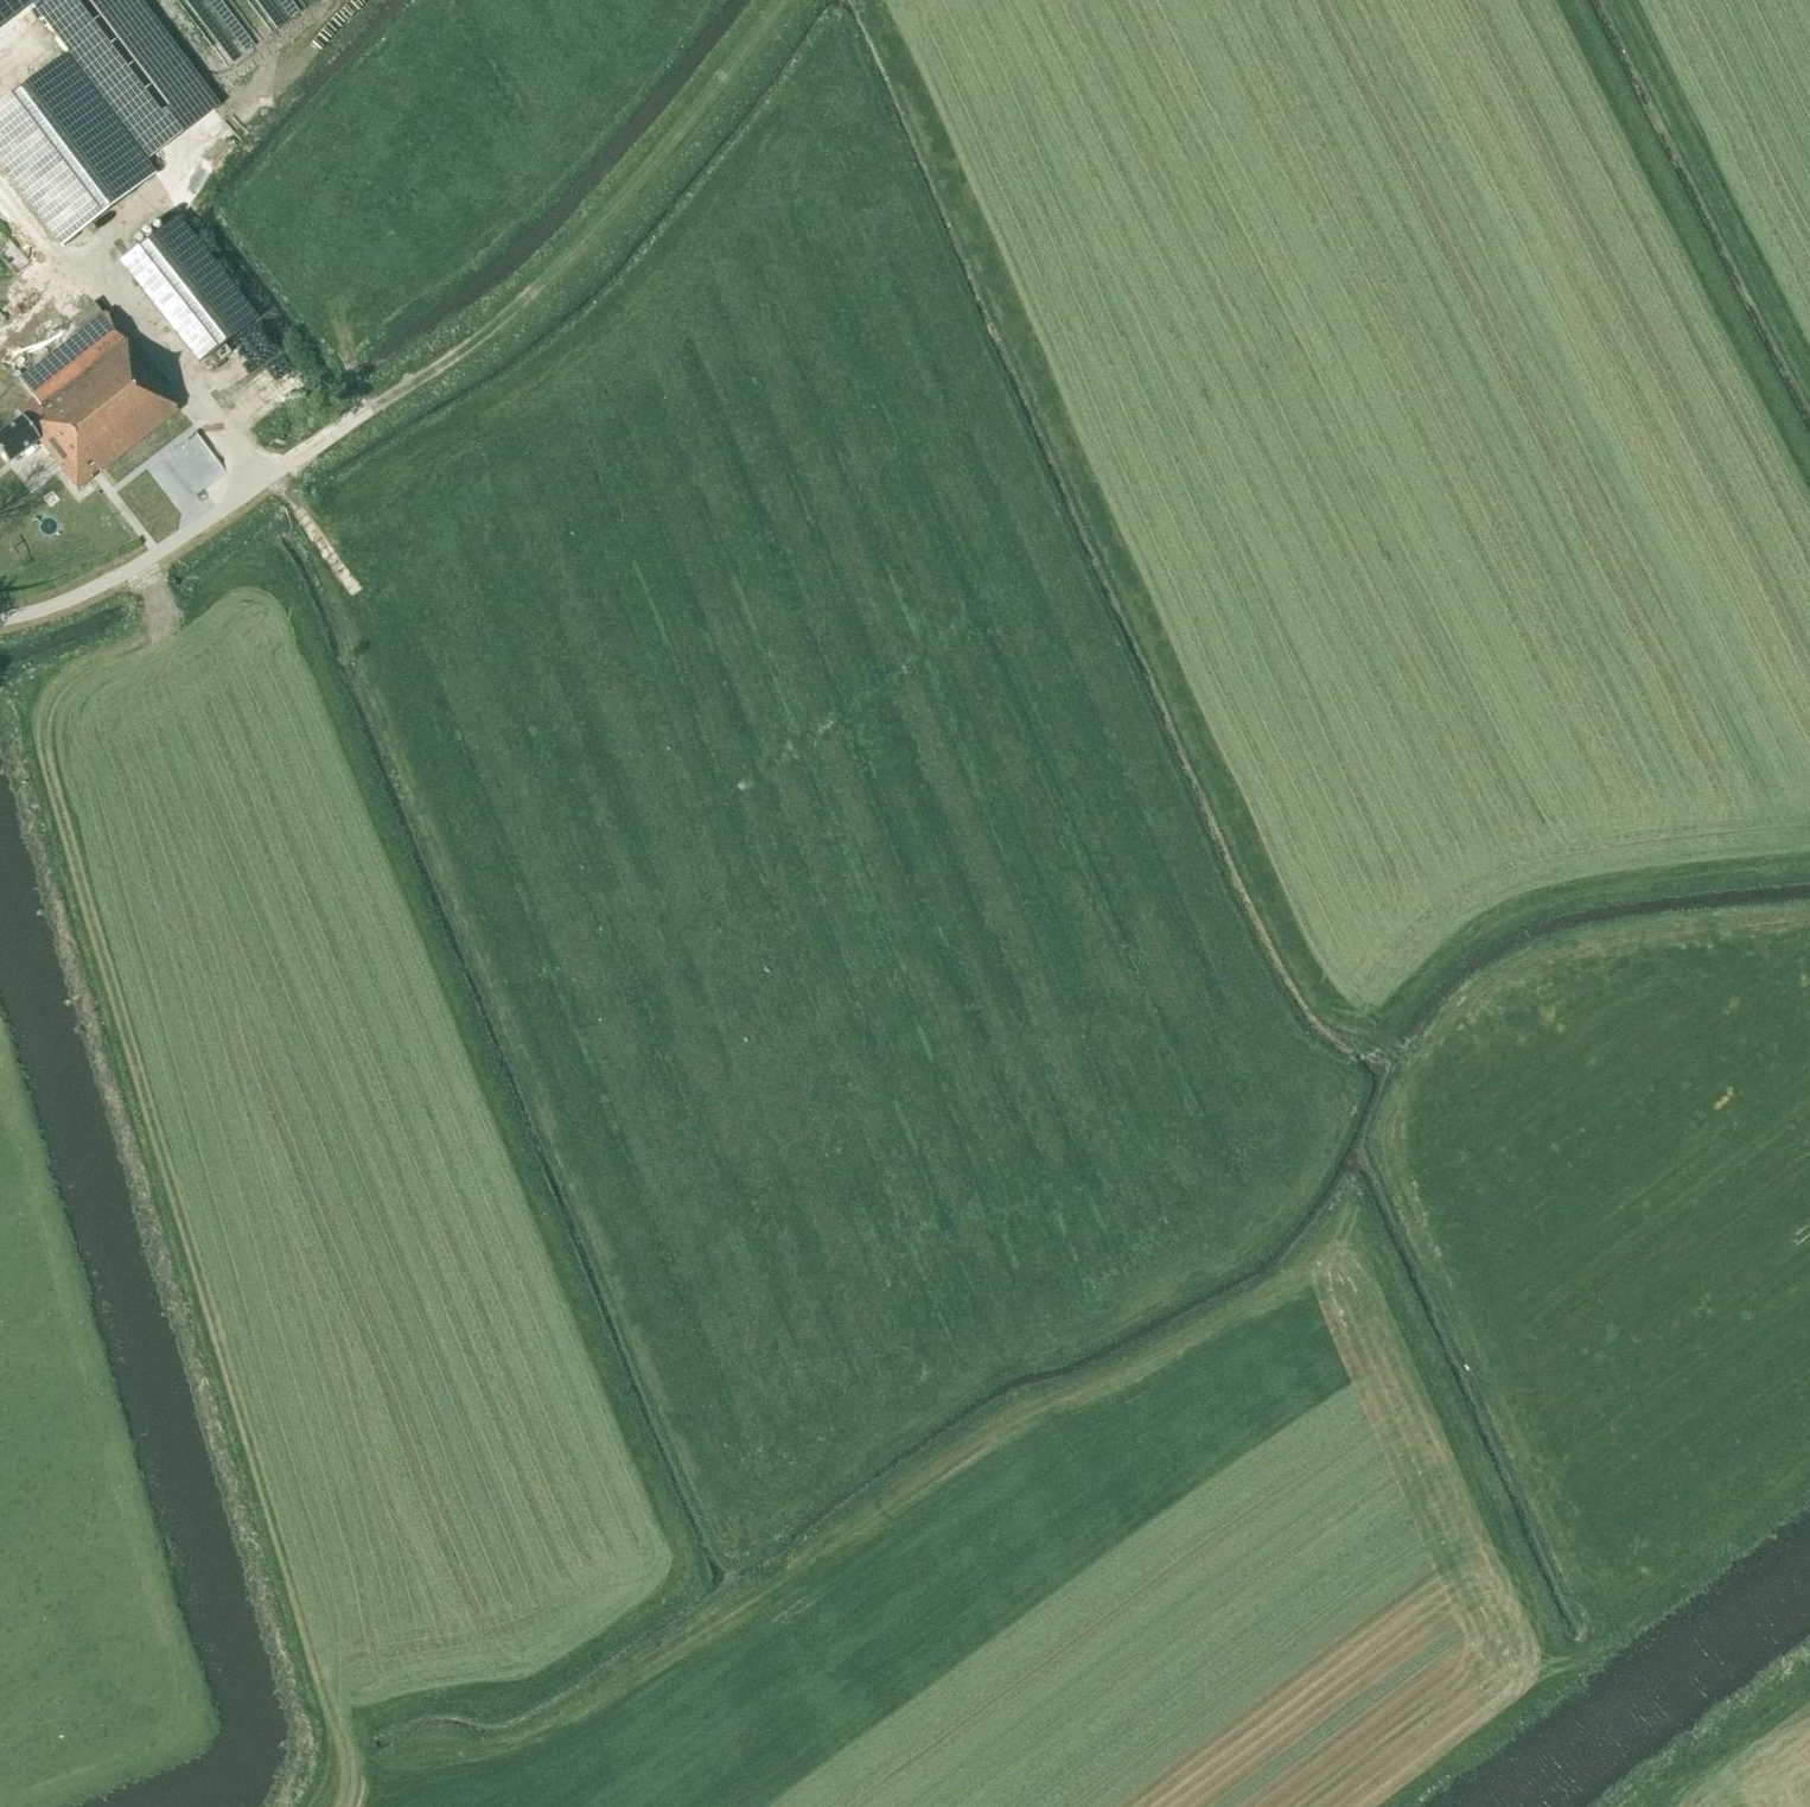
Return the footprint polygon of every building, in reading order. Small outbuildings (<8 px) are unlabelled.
[(155,173),(65,55),(0,104),(0,167),(60,245),(155,173)] [(200,361),(257,316),(177,216),(120,262),(200,361)] [(0,434),(0,456),(12,470),(44,445),(78,489),(179,409),(164,390),(168,387),(127,335),(124,337),(105,312),(101,315),(92,303),(71,320),(80,332),(18,380),(33,399),(16,412),(21,418),(0,434)] [(197,432),(176,449),(206,486),(228,468),(197,432)]
